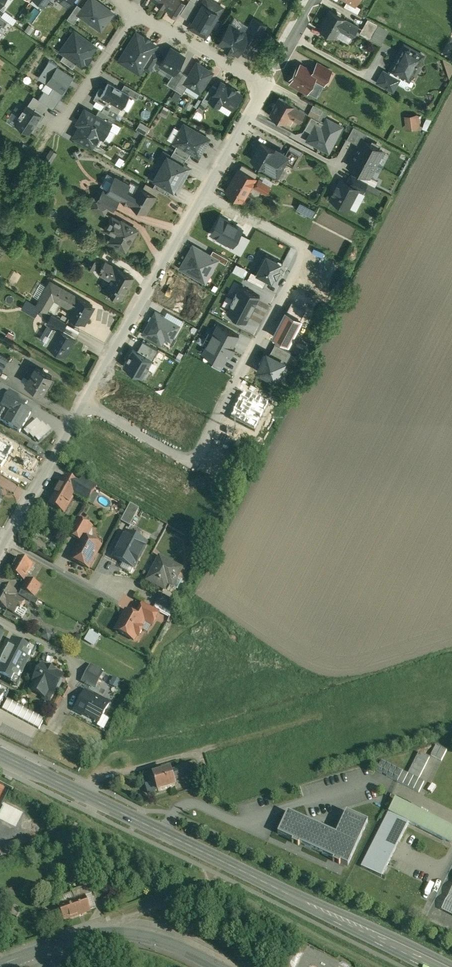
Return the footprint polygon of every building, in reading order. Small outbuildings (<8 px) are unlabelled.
[(96,0),(89,0),(83,8),(79,14),(80,14),(91,22),(93,19),(103,26),(113,12),(96,0)] [(170,10),(170,11),(177,0),(154,0),(170,10)] [(182,0),(177,0),(170,11),(170,10),(168,13),(176,18),(186,3),(182,0)] [(180,14),(187,18),(197,3),(192,0),(189,0),(180,14)] [(212,0),(204,0),(189,26),(206,36),(223,7),(212,0)] [(348,0),(347,0),(344,5),(354,10),(357,4),(353,2),(352,2),(348,0)] [(77,4),(67,18),(73,22),(76,17),(77,18),(80,14),(79,14),(83,8),(77,4)] [(358,26),(329,9),(318,28),(334,37),(339,28),(353,36),(358,26)] [(254,18),(246,33),(249,34),(247,38),(255,43),(266,25),(254,18)] [(379,23),(368,18),(360,32),(370,38),(379,23)] [(246,33),(230,24),(219,42),(226,46),(225,47),(231,50),(232,49),(238,53),(247,38),(249,34),(246,33)] [(96,46),(75,31),(65,45),(70,48),(70,50),(67,54),(67,55),(77,62),(82,65),(96,46)] [(157,45),(138,33),(136,34),(119,60),(129,66),(132,61),(134,60),(143,66),(153,51),(157,45)] [(422,54),(405,45),(391,69),(392,69),(389,73),(399,78),(401,74),(409,79),(422,54)] [(185,56),(171,48),(161,64),(174,72),(174,73),(177,68),(185,56)] [(153,51),(143,66),(150,70),(159,55),(153,51)] [(77,62),(67,55),(67,54),(65,53),(61,59),(73,67),(77,62)] [(63,93),(74,75),(50,59),(38,77),(53,87),(49,93),(57,98),(61,92),(63,93)] [(212,72),(197,62),(189,76),(185,82),(188,84),(200,92),(212,72)] [(331,70),(318,63),(313,71),(317,74),(315,77),(325,82),(331,70)] [(313,71),(300,64),(299,67),(297,66),(290,78),(292,79),(291,81),(308,91),(315,77),(317,74),(313,71)] [(174,72),(167,83),(174,88),(184,73),(177,68),(174,73),(174,72)] [(389,73),(384,70),(377,81),(393,90),(399,79),(399,78),(389,73)] [(184,73),(174,88),(183,93),(188,84),(185,82),(189,76),(184,73)] [(122,89),(110,82),(108,81),(104,88),(100,95),(121,106),(123,107),(130,94),(131,94),(122,89)] [(228,86),(221,82),(217,88),(210,99),(211,99),(219,104),(221,100),(233,108),(241,94),(234,90),(235,89),(229,85),(228,86)] [(140,92),(125,83),(122,89),(131,94),(130,94),(137,98),(140,92)] [(212,84),(202,99),(208,103),(211,99),(210,99),(217,88),(212,84)] [(121,106),(100,95),(104,88),(101,86),(99,88),(95,96),(94,98),(100,101),(105,104),(111,107),(114,110),(114,109),(118,112),(121,106)] [(54,108),(60,100),(57,98),(49,93),(44,90),(39,98),(48,105),(54,108)] [(34,95),(28,105),(34,109),(35,107),(43,112),(48,105),(39,98),(34,95)] [(306,112),(280,97),(270,114),(285,123),(289,115),(301,122),(306,112)] [(41,121),(45,114),(43,112),(35,107),(34,109),(28,105),(27,104),(15,122),(30,132),(38,119),(41,121)] [(111,107),(105,104),(102,110),(108,113),(111,107)] [(323,109),(313,104),(308,114),(312,116),(318,119),(323,109)] [(102,110),(100,108),(96,115),(111,124),(115,117),(108,113),(102,110)] [(96,115),(85,109),(80,119),(83,121),(75,136),(92,145),(99,134),(110,140),(115,132),(109,128),(111,124),(96,115)] [(418,114),(403,115),(404,129),(419,128),(418,114)] [(318,119),(312,116),(305,128),(312,132),(316,124),(322,127),(324,123),(318,119)] [(331,120),(329,119),(327,118),(324,123),(322,127),(316,124),(312,132),(307,140),(329,151),(342,126),(331,120)] [(138,121),(134,128),(144,134),(148,126),(138,121)] [(209,138),(184,124),(174,142),(177,144),(191,152),(193,153),(199,156),(203,148),(202,148),(204,145),(205,146),(209,138)] [(366,132),(354,125),(347,138),(359,144),(362,139),(363,139),(366,132)] [(363,139),(362,139),(359,144),(355,153),(375,163),(382,150),(363,139)] [(275,150),(263,143),(260,148),(258,147),(252,159),(275,172),(279,164),(282,166),(284,161),(282,160),(286,153),(276,148),(275,150)] [(191,152),(177,144),(174,150),(186,157),(188,158),(191,152)] [(301,154),(289,147),(286,153),(288,154),(284,161),(294,167),(301,154)] [(48,164),(55,152),(50,150),(44,162),(48,164)] [(186,157),(174,150),(171,156),(183,163),(186,157)] [(375,163),(355,153),(348,165),(362,172),(369,175),(375,163)] [(183,163),(171,156),(169,159),(166,157),(164,159),(160,166),(156,173),(155,176),(158,178),(157,180),(169,188),(174,190),(177,184),(181,178),(185,171),(188,166),(183,163)] [(258,172),(242,163),(237,171),(253,180),(258,172)] [(237,171),(226,190),(243,200),(254,181),(253,180),(237,171)] [(369,175),(362,172),(360,177),(368,181),(370,176),(369,175)] [(342,179),(338,185),(337,185),(333,192),(335,192),(331,199),(337,202),(338,204),(344,207),(346,206),(347,207),(357,188),(363,191),(368,181),(360,177),(352,173),(347,182),(342,179)] [(115,176),(108,190),(104,188),(98,200),(108,206),(113,209),(120,197),(130,203),(135,194),(127,189),(130,184),(115,176)] [(271,185),(259,178),(254,186),(267,193),(271,185)] [(169,188),(157,180),(154,186),(166,193),(169,188)] [(156,195),(140,186),(135,194),(130,203),(145,211),(150,203),(151,203),(156,195)] [(98,200),(97,200),(93,207),(104,213),(108,206),(98,200)] [(241,231),(243,226),(218,213),(209,232),(231,244),(234,245),(241,231)] [(137,229),(122,220),(121,221),(113,216),(106,228),(118,235),(114,242),(126,249),(137,229)] [(250,237),(241,231),(234,245),(231,244),(229,247),(241,254),(250,237)] [(208,266),(212,269),(218,259),(193,244),(180,267),(201,278),(208,266)] [(104,252),(97,248),(94,252),(102,256),(104,252)] [(256,273),(255,273),(267,279),(272,282),(283,262),(266,253),(256,273)] [(98,261),(91,257),(87,265),(94,269),(98,261)] [(134,276),(118,267),(117,268),(105,261),(99,272),(111,279),(106,288),(121,297),(134,276)] [(255,273),(256,273),(251,271),(247,278),(263,286),(267,279),(255,273)] [(77,295),(50,278),(36,304),(47,311),(54,299),(71,308),(77,295)] [(228,298),(252,309),(258,297),(234,285),(228,298)] [(93,304),(77,295),(71,308),(68,314),(84,323),(89,314),(88,313),(93,304)] [(222,310),(246,321),(252,309),(228,298),(222,310)] [(26,299),(22,307),(35,315),(40,307),(26,299)] [(274,335),(287,342),(305,308),(295,303),(288,317),(285,315),(274,335)] [(152,308),(139,332),(159,343),(162,337),(168,341),(178,323),(152,308)] [(67,322),(53,313),(47,323),(58,329),(58,328),(62,331),(67,322)] [(35,339),(44,343),(53,327),(44,323),(35,339)] [(239,334),(217,323),(202,352),(224,364),(230,352),(232,353),(235,347),(233,346),(239,334)] [(62,331),(58,328),(58,329),(49,344),(65,353),(74,337),(62,331)] [(271,353),(286,360),(292,351),(275,343),(271,353)] [(121,363),(144,378),(150,369),(147,365),(151,359),(132,347),(121,363)] [(271,353),(266,350),(256,371),(276,381),(286,360),(271,353)] [(0,352),(0,372),(1,373),(10,358),(0,352)] [(52,375),(37,366),(26,384),(42,393),(52,375)] [(0,380),(0,387),(8,392),(11,386),(0,380)] [(257,431),(270,403),(244,391),(231,418),(257,431)] [(26,402),(12,393),(5,404),(13,409),(5,423),(20,432),(31,413),(22,408),(26,402)] [(23,429),(35,442),(48,430),(36,417),(23,429)] [(65,476),(49,504),(64,513),(74,494),(88,502),(93,492),(82,486),(83,484),(81,483),(80,485),(65,476)] [(97,485),(86,479),(83,484),(82,486),(93,492),(97,485)] [(130,503),(121,521),(130,526),(139,508),(130,503)] [(78,519),(70,535),(77,538),(85,523),(78,519)] [(147,543),(127,533),(114,558),(134,568),(147,543)] [(101,545),(82,536),(71,559),(89,568),(101,545)] [(33,565),(19,557),(10,573),(24,581),(33,565)] [(159,557),(147,580),(164,589),(171,576),(177,579),(182,569),(159,557)] [(41,585),(27,578),(21,589),(22,590),(34,597),(41,585)] [(3,585),(0,589),(0,606),(13,613),(16,607),(20,610),(25,602),(15,596),(17,593),(3,585)] [(34,597),(22,590),(19,595),(36,604),(39,599),(34,597)] [(161,595),(157,603),(169,609),(173,601),(161,595)] [(159,612),(143,603),(136,616),(144,621),(152,625),(159,612)] [(17,618),(6,611),(3,616),(15,623),(17,618)] [(136,616),(129,612),(125,617),(122,618),(115,630),(134,640),(137,635),(140,634),(142,630),(142,627),(141,627),(144,621),(136,616)] [(82,640),(92,646),(98,635),(87,630),(82,640)] [(14,641),(13,640),(0,666),(0,676),(12,683),(15,678),(19,680),(31,655),(27,653),(29,648),(14,641)] [(103,673),(91,666),(83,680),(95,687),(103,673)] [(47,670),(42,667),(37,676),(36,676),(34,679),(35,681),(34,682),(35,682),(31,689),(44,696),(43,699),(48,702),(63,676),(55,672),(55,671),(54,671),(53,674),(48,671),(47,670)] [(110,702),(86,690),(76,711),(100,723),(110,702)] [(45,718),(8,699),(2,709),(16,716),(39,729),(45,718)] [(441,761),(446,750),(434,744),(429,755),(441,761)] [(419,752),(409,774),(419,779),(430,758),(419,752)] [(403,771),(382,760),(376,771),(397,781),(403,771)] [(169,770),(152,776),(153,777),(148,779),(150,784),(146,785),(148,793),(157,791),(157,792),(175,787),(173,781),(176,780),(176,783),(181,782),(180,779),(188,776),(185,768),(170,773),(169,770)] [(409,774),(403,771),(397,781),(418,792),(424,781),(419,779),(409,774)] [(395,799),(361,867),(381,877),(409,822),(451,844),(451,827),(395,799)] [(336,834),(326,829),(316,851),(334,859),(333,861),(339,864),(340,862),(348,866),(368,821),(346,811),(336,834)] [(316,851),(326,829),(288,812),(278,834),(293,840),(292,842),(299,845),(299,844),(316,851)] [(441,910),(451,915),(451,888),(441,910)] [(84,897),(59,906),(64,921),(90,912),(84,897)] [(21,909),(16,906),(11,914),(16,918),(21,909)]
